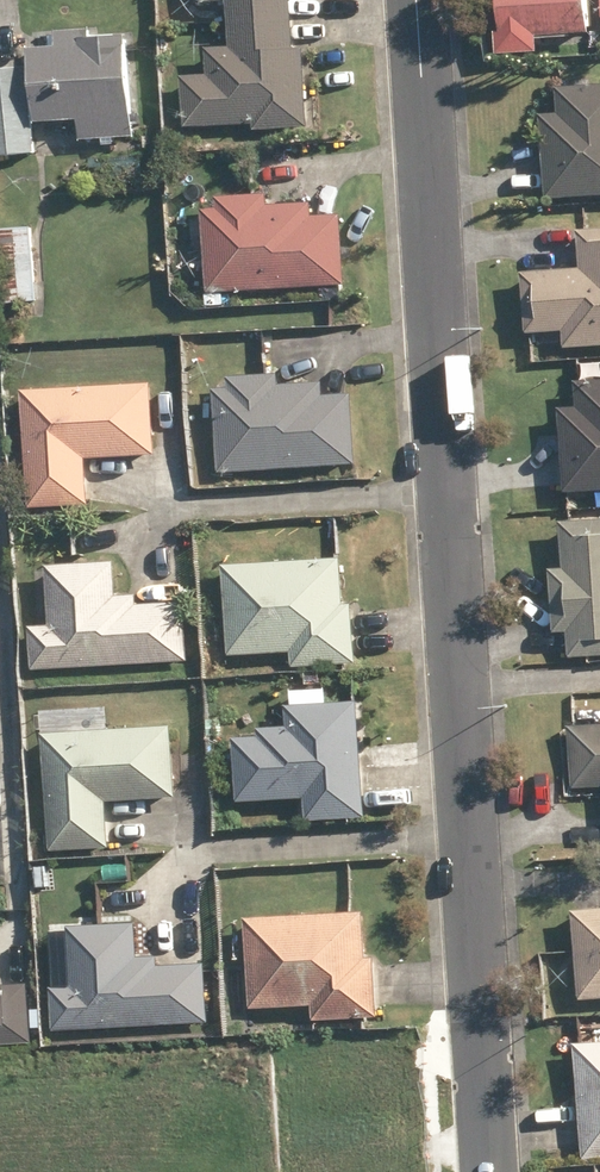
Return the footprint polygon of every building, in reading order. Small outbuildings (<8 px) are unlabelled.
[(212,5),(237,4),(238,25),(303,22),(302,0),(212,0),(212,5)] [(497,39),(586,34),(584,0),(495,0),(497,39)] [(304,52),(303,22),(238,25),(239,50),(216,51),(217,78),(190,79),(192,129),(261,126),(261,132),(316,130),(313,51),(304,52)] [(87,123),(88,140),(142,138),(140,41),(104,42),(104,34),(69,35),(69,51),(44,52),(46,124),(87,123)] [(42,158),(37,73),(0,75),(0,160),(42,158)] [(545,202),(599,197),(599,86),(556,90),(557,113),(538,114),(545,202)] [(212,212),(217,296),(354,287),(350,218),(322,219),(322,206),(278,208),(277,197),(227,200),(227,211),(212,212)] [(561,350),(599,347),(599,230),(575,232),(578,270),(520,274),(524,336),(560,333),(561,350)] [(6,232),(8,307),(46,306),(44,231),(6,232)] [(221,393),(226,476),(365,467),(361,397),(334,398),(333,386),(289,388),(288,377),(237,381),(237,391),(221,393)] [(563,495),(599,492),(599,381),(572,383),(574,408),(557,410),(563,495)] [(32,393),(39,510),(97,507),(94,462),(164,458),(159,385),(32,393)] [(569,661),(599,659),(599,519),(556,522),(560,571),(549,572),(554,631),(566,629),(569,661)] [(299,655),(300,671),(365,667),(361,606),(354,606),(351,561),(231,568),(236,659),(299,655)] [(36,629),(39,672),(195,663),(192,604),(146,607),(145,597),(125,598),(122,565),(54,569),(57,629),(36,629)] [(313,801),(314,823),(374,821),(368,706),(295,709),(296,730),(269,732),(270,741),(242,741),(245,805),(313,801)] [(566,729),(571,789),(599,787),(599,726),(566,729)] [(52,737),(59,854),(118,851),(115,804),(185,800),(181,729),(52,737)] [(577,1002),(599,1001),(599,910),(570,912),(577,1002)] [(321,1009),(322,1023),(386,1020),(383,959),(376,960),(373,915),(254,921),(259,1012),(321,1009)] [(55,933),(63,1031),(217,1019),(213,966),(167,970),(167,959),(147,961),(145,926),(55,933)] [(32,1030),(32,988),(0,988),(0,1030),(32,1030)] [(582,1158),(599,1157),(599,1039),(572,1042),(582,1158)]
